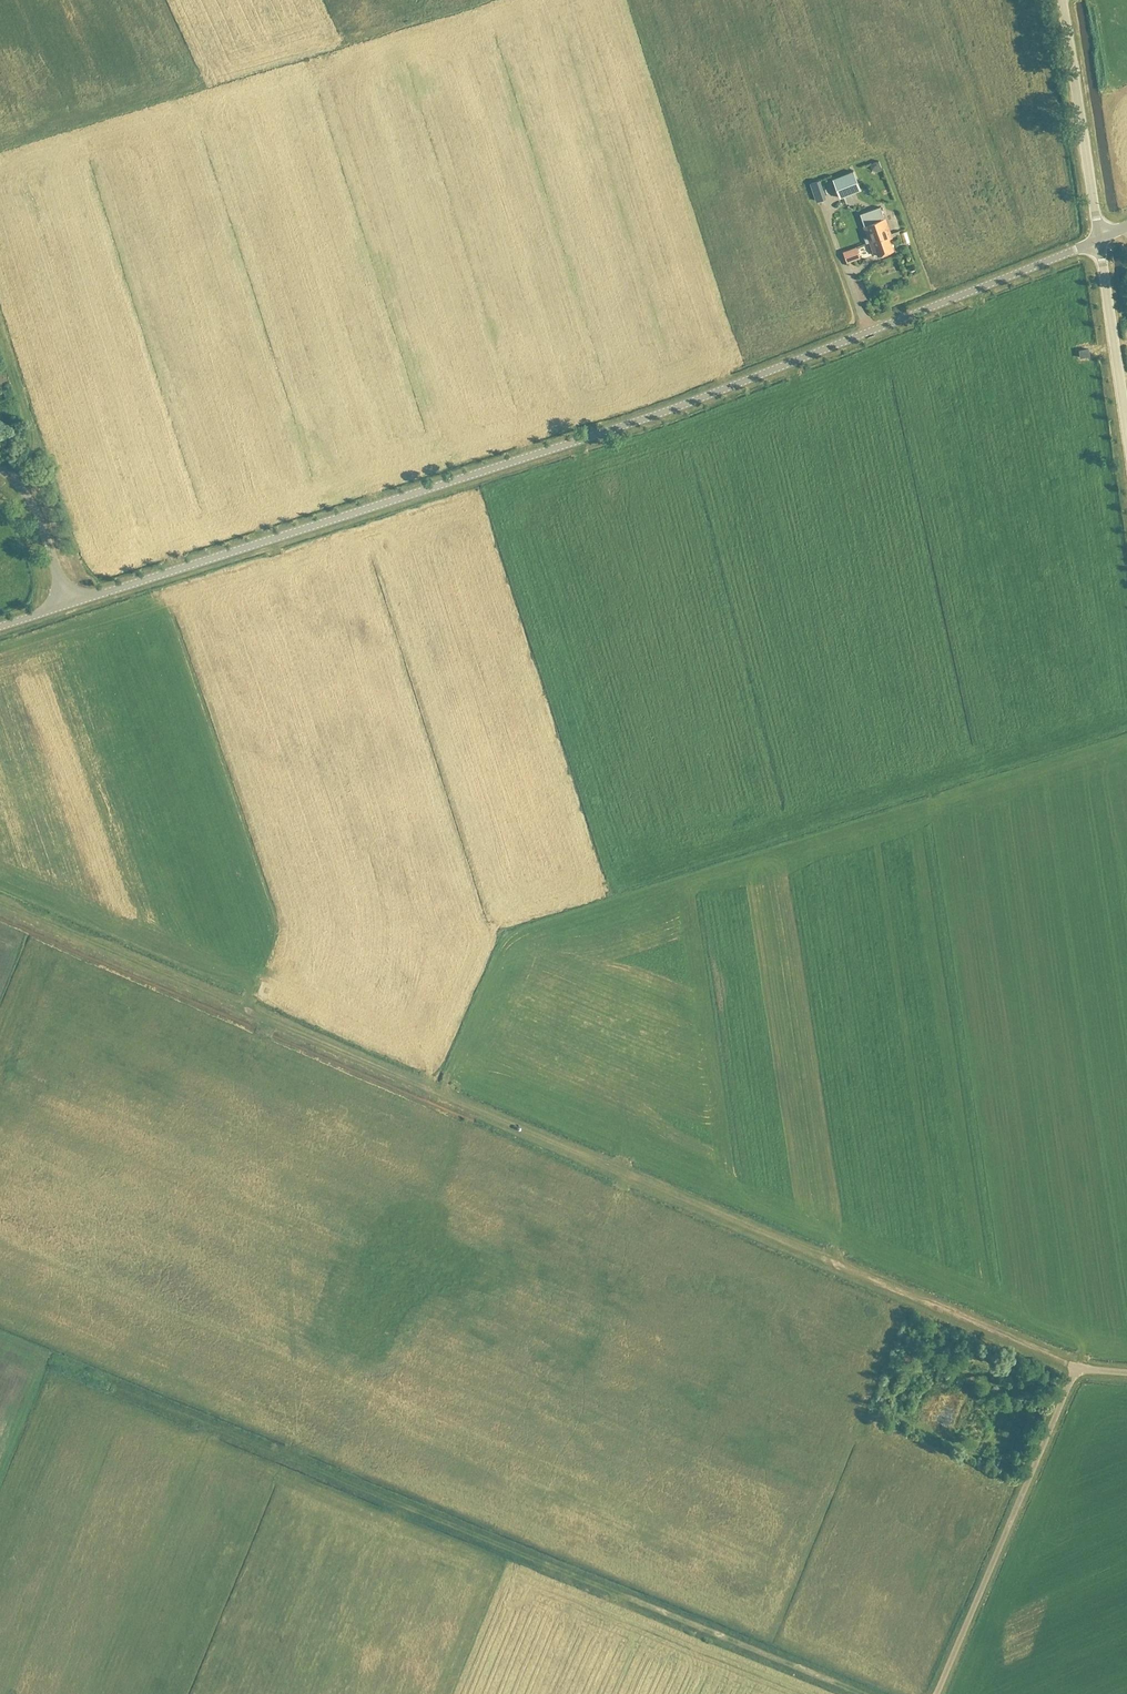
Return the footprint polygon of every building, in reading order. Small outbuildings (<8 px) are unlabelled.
[(868,166),(870,174),(880,171),(877,163),(868,166)] [(839,199),(860,191),(853,172),(832,180),(839,199)] [(819,180),(810,184),(816,202),(826,199),(819,180)] [(890,236),(885,220),(884,220),(879,208),(860,215),(864,227),(863,227),(869,244),(872,243),(877,257),(893,251),(888,237),(890,236)] [(902,246),(909,245),(906,234),(899,235),(902,246)] [(856,248),(842,253),(846,264),(860,259),(856,248)] [(1090,357),(1088,350),(1078,351),(1080,359),(1090,357)] [(271,1000),(272,986),(257,985),(256,999),(271,1000)]
